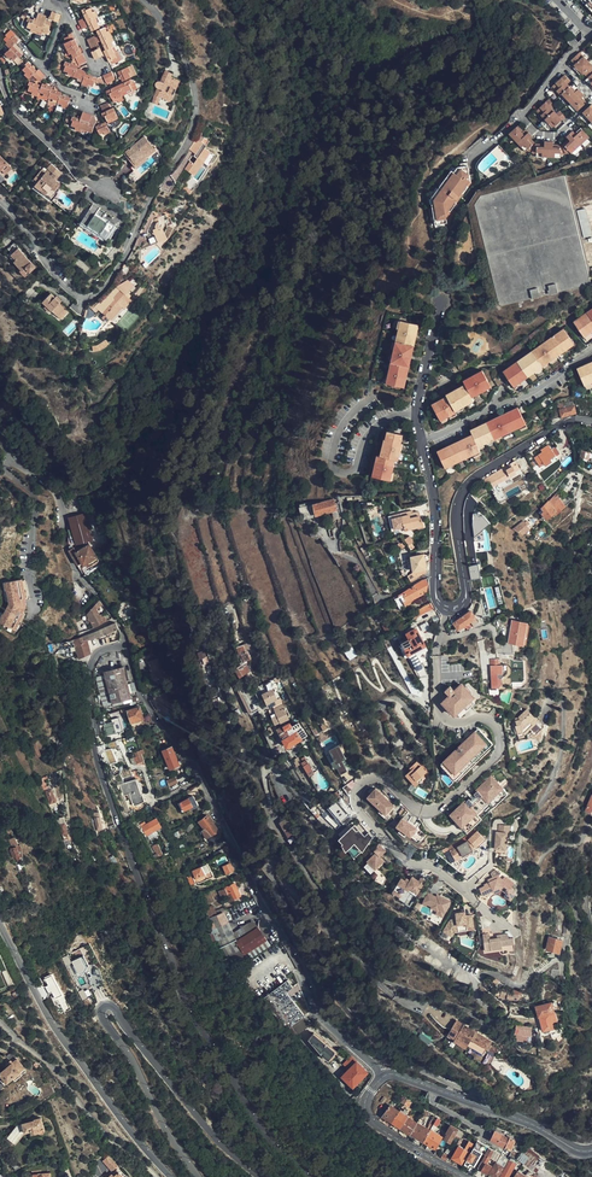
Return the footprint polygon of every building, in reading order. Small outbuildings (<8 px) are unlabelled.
[(103,20),(97,9),(96,10),(94,6),(89,8),(88,6),(85,8),(88,15),(81,19),(86,27),(93,24),(96,30),(103,26),(101,21),(103,20)] [(60,20),(64,13),(55,9),(52,17),(60,20)] [(52,24),(47,22),(50,15),(42,11),(38,19),(31,16),(29,20),(31,21),(30,25),(34,26),(33,29),(43,33),(44,31),(49,32),(52,24)] [(120,49),(116,40),(117,39),(113,30),(111,31),(109,27),(101,30),(105,40),(104,40),(113,60),(116,58),(115,57),(120,54),(118,50),(120,49)] [(85,51),(75,31),(72,32),(73,34),(68,37),(70,41),(68,42),(73,53),(75,52),(78,57),(80,57),(83,63),(90,59),(86,51),(85,51)] [(25,56),(16,46),(20,41),(11,32),(8,35),(9,36),(6,39),(9,43),(8,44),(13,49),(8,54),(12,59),(14,57),(17,60),(20,56),(22,58),(25,56)] [(102,42),(97,34),(90,37),(95,45),(102,42)] [(580,42),(575,36),(570,40),(575,46),(580,42)] [(32,48),(38,42),(34,38),(30,42),(28,44),(32,48)] [(37,52),(42,46),(38,42),(32,48),(37,52)] [(107,52),(103,45),(95,49),(98,57),(107,52)] [(46,51),(42,46),(37,52),(41,57),(46,51)] [(589,60),(581,51),(572,59),(576,63),(575,64),(576,65),(574,67),(581,73),(582,72),(583,73),(585,72),(588,76),(591,80),(590,81),(591,82),(590,84),(591,86),(591,63),(589,60)] [(47,76),(40,69),(38,71),(29,62),(25,66),(26,67),(23,70),(27,73),(26,75),(31,79),(35,75),(42,82),(47,76)] [(99,78),(87,74),(88,71),(79,68),(79,67),(66,62),(64,65),(66,66),(65,71),(69,72),(68,75),(79,79),(78,80),(84,82),(83,85),(89,87),(90,84),(94,86),(96,81),(98,81),(99,78)] [(132,76),(130,72),(132,72),(129,66),(119,71),(123,81),(132,76)] [(158,89),(156,94),(161,97),(167,100),(173,87),(177,88),(181,80),(172,76),(174,73),(167,70),(162,81),(160,81),(159,81),(157,81),(157,82),(156,83),(156,85),(156,86),(157,87),(158,88),(158,89)] [(116,79),(112,71),(104,75),(108,82),(116,79)] [(584,96),(578,90),(577,92),(574,89),(573,89),(568,83),(569,81),(564,76),(552,87),(560,96),(561,95),(569,104),(577,113),(587,103),(582,98),(584,96)] [(134,91),(131,84),(133,83),(131,79),(108,91),(110,94),(111,94),(114,99),(118,97),(119,99),(134,91)] [(68,107),(70,103),(72,97),(62,93),(63,92),(53,88),(54,87),(43,83),(42,85),(31,81),(29,85),(31,85),(30,90),(33,91),(33,94),(39,96),(40,94),(44,95),(43,97),(52,101),(51,103),(62,107),(63,105),(68,107)] [(178,89),(177,88),(173,87),(167,100),(172,102),(178,89)] [(115,103),(112,99),(102,104),(104,108),(115,103)] [(554,128),(566,117),(561,112),(558,114),(555,111),(552,106),(554,104),(549,99),(537,110),(546,120),(554,128)] [(589,105),(582,112),(591,122),(591,108),(589,105)] [(119,118),(114,108),(102,113),(104,117),(106,116),(109,122),(119,118)] [(96,123),(90,121),(92,114),(84,111),(82,118),(74,115),(73,118),(74,119),(72,124),(76,125),(75,128),(87,133),(88,130),(93,132),(96,123)] [(112,132),(107,121),(97,126),(101,134),(105,132),(106,134),(112,132)] [(568,153),(584,137),(576,128),(572,133),(569,130),(563,137),(565,139),(559,144),(552,145),(551,142),(543,144),(543,146),(535,148),(530,142),(532,139),(526,132),(523,135),(518,129),(511,135),(528,154),(529,153),(537,159),(537,160),(561,157),(561,155),(567,152),(568,153)] [(144,136),(125,152),(135,164),(140,160),(154,148),(144,136)] [(196,139),(190,147),(197,151),(194,154),(197,156),(195,158),(197,159),(193,164),(190,161),(184,170),(191,175),(200,161),(202,162),(207,166),(216,153),(196,139)] [(137,169),(134,165),(131,168),(134,171),(128,176),(134,183),(143,176),(158,163),(163,158),(159,154),(162,151),(157,146),(154,148),(140,160),(143,163),(137,169)] [(125,152),(124,154),(134,165),(135,164),(125,152)] [(0,155),(0,170),(1,172),(3,170),(7,174),(13,168),(0,155)] [(135,164),(134,165),(137,169),(143,163),(140,160),(135,164)] [(200,161),(191,175),(192,176),(202,162),(200,161)] [(64,172),(54,163),(50,167),(60,176),(64,172)] [(62,183),(45,167),(35,178),(39,182),(38,184),(53,198),(58,192),(56,190),(62,183)] [(469,185),(469,184),(469,176),(468,168),(460,168),(455,169),(451,174),(449,172),(444,178),(447,180),(436,195),(434,192),(431,196),(434,198),(430,203),(434,225),(445,224),(445,219),(469,185)] [(502,306),(590,284),(591,280),(564,174),(480,195),(472,203),(498,304),(502,306)] [(176,193),(183,181),(177,177),(169,189),(176,193)] [(447,180),(444,178),(442,181),(434,192),(436,195),(447,180)] [(78,222),(97,235),(101,228),(108,233),(112,226),(106,221),(105,222),(94,216),(98,209),(90,204),(78,222)] [(161,217),(166,208),(160,204),(155,211),(161,217)] [(586,208),(578,210),(584,237),(591,235),(591,232),(586,208)] [(165,234),(167,227),(170,225),(165,216),(156,220),(157,223),(155,228),(157,230),(153,232),(154,234),(153,236),(156,237),(160,244),(159,242),(167,239),(165,234)] [(101,228),(97,235),(103,239),(108,233),(101,228)] [(152,248),(160,244),(156,237),(148,240),(152,248)] [(37,267),(15,242),(9,248),(11,251),(9,253),(22,269),(21,270),(26,276),(37,267)] [(132,269),(126,265),(122,272),(128,275),(132,269)] [(125,304),(133,296),(124,288),(116,296),(117,297),(115,300),(114,299),(109,304),(110,305),(102,314),(110,321),(118,312),(121,314),(128,307),(125,304)] [(46,303),(50,307),(54,311),(62,317),(62,316),(69,309),(62,303),(57,299),(53,295),(46,303)] [(135,298),(133,296),(125,304),(128,307),(135,298)] [(71,311),(69,309),(62,316),(65,318),(71,311)] [(573,323),(584,339),(591,333),(591,309),(573,323)] [(76,317),(64,330),(70,334),(81,322),(76,317)] [(405,389),(420,327),(402,322),(387,384),(405,389)] [(501,372),(513,389),(575,347),(563,330),(501,372)] [(576,369),(583,386),(591,382),(591,362),(576,369)] [(463,381),(465,384),(472,397),(491,386),(482,370),(463,381)] [(446,394),(447,396),(455,410),(473,400),(472,397),(465,384),(446,394)] [(456,413),(455,410),(447,396),(431,405),(440,421),(456,413)] [(576,413),(574,407),(565,409),(563,404),(559,405),(561,409),(550,412),(552,420),(576,413)] [(470,431),(472,435),(477,447),(526,424),(518,408),(470,431)] [(372,476),(391,481),(393,471),(396,460),(398,455),(400,455),(401,451),(402,451),(404,444),(401,443),(404,435),(389,431),(387,441),(385,440),(381,456),(378,455),(372,476)] [(480,452),(477,447),(472,435),(436,452),(444,469),(480,452)] [(555,458),(546,447),(540,451),(541,453),(533,460),(538,468),(542,465),(543,467),(555,458)] [(581,450),(579,457),(584,459),(583,462),(587,463),(590,453),(581,450)] [(498,473),(483,481),(485,485),(489,483),(492,487),(515,475),(514,473),(518,470),(513,463),(508,466),(498,473)] [(508,498),(528,486),(523,479),(506,489),(505,489),(501,492),(502,493),(500,495),(497,491),(494,493),(499,501),(507,496),(508,498)] [(462,511),(462,512),(470,514),(472,515),(475,506),(476,503),(471,500),(472,497),(468,495),(467,497),(466,498),(466,499),(466,500),(465,501),(465,502),(465,503),(464,503),(464,504),(464,505),(464,506),(463,507),(463,508),(463,509),(463,510),(462,511)] [(564,508),(559,503),(554,496),(542,508),(545,511),(541,515),(545,519),(551,513),(556,517),(564,508)] [(334,519),(343,517),(343,516),(339,498),(306,505),(305,502),(299,504),(303,517),(332,511),(334,519)] [(429,510),(428,501),(420,505),(421,511),(429,510)] [(472,515),(470,514),(469,516),(474,518),(478,507),(475,506),(472,515)] [(404,527),(405,530),(423,526),(421,518),(420,519),(418,511),(413,513),(411,513),(410,511),(391,516),(395,529),(404,527)] [(92,539),(85,513),(69,518),(76,544),(92,539)] [(533,526),(526,518),(522,522),(512,530),(523,535),(533,526)] [(412,542),(414,541),(410,535),(404,539),(411,549),(415,546),(412,542)] [(74,548),(67,551),(76,565),(82,562),(84,564),(97,557),(89,544),(76,552),(74,548)] [(416,576),(427,572),(425,562),(429,562),(429,554),(424,555),(418,556),(412,557),(414,572),(408,576),(411,582),(416,576)] [(469,567),(471,581),(480,579),(477,565),(469,567)] [(25,605),(24,598),(26,598),(21,579),(4,583),(5,592),(7,592),(9,604),(4,616),(3,616),(0,624),(17,630),(24,612),(23,611),(25,605)] [(429,585),(427,579),(426,579),(421,580),(414,586),(415,588),(413,589),(412,587),(405,591),(400,594),(401,596),(396,598),(401,607),(415,599),(427,592),(429,585)] [(415,601),(415,599),(401,607),(396,598),(396,599),(401,609),(415,601)] [(414,617),(432,606),(431,602),(430,599),(411,611),(414,617)] [(89,618),(87,618),(89,622),(90,621),(94,628),(103,623),(99,615),(102,614),(107,611),(103,606),(87,615),(89,618)] [(470,621),(475,617),(471,611),(453,623),(458,630),(459,629),(462,627),(470,621)] [(513,620),(512,624),(509,642),(513,643),(524,644),(526,633),(528,622),(513,620)] [(424,630),(431,627),(428,621),(421,624),(424,630)] [(113,631),(118,629),(116,623),(115,622),(94,632),(92,633),(85,635),(77,638),(56,644),(57,649),(63,648),(63,649),(75,646),(79,659),(91,653),(89,647),(87,640),(92,639),(98,637),(106,634),(113,631)] [(415,628),(406,632),(410,640),(412,643),(410,644),(413,650),(418,647),(419,649),(425,646),(423,642),(419,635),(415,628)] [(141,643),(148,638),(145,633),(137,638),(141,643)] [(241,665),(235,668),(240,676),(250,669),(247,665),(249,664),(247,661),(250,659),(247,651),(245,652),(241,645),(233,649),(236,657),(238,656),(241,662),(240,663),(241,665)] [(418,647),(413,650),(416,654),(426,649),(425,646),(419,649),(418,647)] [(353,647),(346,651),(350,659),(358,654),(353,647)] [(217,679),(208,648),(200,650),(210,682),(217,679)] [(487,672),(481,673),(481,678),(483,693),(489,692),(489,687),(499,687),(502,684),(502,678),(507,672),(507,664),(501,664),(499,664),(498,657),(496,657),(496,652),(489,652),(490,664),(487,664),(487,672)] [(166,677),(159,658),(149,662),(152,673),(151,673),(154,681),(166,677)] [(105,676),(112,703),(131,698),(123,667),(104,672),(105,676)] [(105,705),(112,703),(105,676),(98,677),(105,705)] [(450,686),(444,691),(449,695),(443,701),(444,702),(443,703),(453,714),(454,713),(455,714),(456,713),(471,699),(473,698),(471,697),(473,696),(463,685),(461,686),(460,684),(454,690),(450,686)] [(280,698),(274,689),(266,693),(262,685),(255,689),(260,701),(264,698),(267,704),(280,698)] [(246,692),(242,694),(252,712),(257,710),(246,692)] [(167,702),(170,701),(167,696),(163,698),(162,694),(154,698),(160,710),(169,705),(167,702)] [(456,713),(460,716),(474,703),(471,699),(456,713)] [(289,719),(282,704),(268,711),(275,726),(289,719)] [(139,707),(127,711),(131,723),(133,722),(136,731),(143,728),(141,723),(144,721),(139,707)] [(533,737),(545,725),(540,720),(539,719),(537,722),(535,720),(537,718),(527,707),(518,716),(520,718),(517,719),(518,723),(516,724),(518,731),(515,732),(516,733),(518,732),(520,738),(525,736),(524,733),(529,729),(532,732),(530,735),(532,737),(533,737)] [(123,732),(121,723),(114,725),(113,723),(110,724),(109,723),(103,725),(105,729),(104,729),(106,735),(116,732),(116,734),(123,732)] [(308,735),(299,723),(291,726),(290,723),(279,729),(290,750),(297,746),(295,742),(308,735)] [(481,748),(489,741),(480,731),(478,734),(475,731),(443,762),(445,765),(442,767),(451,776),(459,769),(462,772),(468,767),(470,765),(467,761),(473,756),(476,759),(484,751),(481,748)] [(481,748),(484,751),(492,744),(489,741),(481,748)] [(41,756),(35,742),(30,744),(36,758),(41,756)] [(351,769),(338,744),(328,750),(337,767),(341,774),(351,769)] [(118,747),(104,750),(104,751),(101,752),(102,753),(104,753),(108,763),(110,762),(111,764),(117,763),(116,761),(122,759),(118,747)] [(179,764),(172,747),(163,750),(172,768),(175,766),(179,764)] [(317,761),(320,760),(314,749),(311,750),(317,761)] [(139,763),(143,761),(141,754),(140,750),(135,752),(139,763)] [(139,765),(136,759),(134,756),(130,758),(133,765),(139,765)] [(467,761),(470,765),(473,762),(476,759),(473,756),(467,761)] [(411,769),(410,771),(405,774),(414,786),(419,783),(417,781),(424,775),(426,773),(418,762),(413,765),(414,767),(411,769)] [(304,766),(309,774),(313,771),(309,763),(305,765),(304,766)] [(459,769),(451,776),(454,780),(462,772),(459,769)] [(426,777),(424,775),(417,781),(419,783),(426,777)] [(167,779),(170,786),(179,782),(176,776),(167,779)] [(472,803),(470,801),(468,799),(465,802),(464,801),(450,815),(446,819),(451,825),(455,821),(461,827),(465,823),(471,828),(480,819),(493,807),(502,798),(497,793),(502,789),(491,777),(476,790),(477,791),(473,794),(475,796),(477,798),(472,803)] [(144,802),(134,780),(119,786),(122,796),(129,793),(134,806),(144,802)] [(55,802),(51,789),(46,791),(50,803),(55,802)] [(376,789),(367,797),(375,806),(385,816),(388,813),(394,807),(376,789)] [(507,794),(502,789),(497,793),(502,798),(507,794)] [(198,806),(193,796),(178,804),(182,812),(190,808),(191,810),(198,806)] [(225,797),(215,801),(222,816),(232,811),(225,797)] [(336,801),(330,806),(342,820),(348,815),(336,801)] [(385,816),(375,806),(374,807),(379,812),(378,813),(387,821),(391,817),(388,813),(385,816)] [(576,814),(580,816),(581,816),(584,809),(583,808),(579,807),(576,814)] [(103,828),(99,811),(93,813),(95,818),(92,818),(95,831),(103,828)] [(198,831),(201,834),(202,834),(205,838),(206,838),(219,831),(219,830),(214,824),(212,821),(210,819),(209,816),(208,815),(199,821),(203,828),(198,831)] [(280,821),(285,828),(290,825),(289,825),(285,818),(280,821)] [(162,828),(157,819),(156,819),(145,825),(144,823),(139,825),(146,837),(162,828)] [(399,824),(397,827),(401,830),(407,834),(411,837),(417,829),(413,827),(402,819),(399,824)] [(69,838),(64,823),(61,825),(60,823),(59,824),(64,840),(69,838)] [(465,823),(461,827),(466,832),(471,828),(465,823)] [(499,825),(499,833),(507,833),(509,833),(510,826),(499,825)] [(354,827),(352,829),(362,840),(364,838),(354,827)] [(362,853),(372,839),(368,835),(364,838),(362,840),(352,829),(339,841),(344,845),(343,846),(347,853),(355,845),(362,853)] [(423,833),(417,829),(411,837),(417,842),(418,840),(419,840),(419,841),(420,841),(421,841),(422,840),(422,839),(423,839),(423,838),(423,837),(423,836),(422,835),(423,833)] [(450,851),(456,861),(463,857),(473,851),(472,850),(471,847),(473,845),(475,848),(484,839),(478,832),(467,841),(450,851)] [(499,833),(496,832),(495,849),(506,850),(507,833),(499,833)] [(486,842),(484,839),(475,848),(476,848),(477,848),(477,849),(478,849),(478,848),(479,848),(486,842)] [(21,862),(17,846),(11,848),(14,857),(15,857),(18,863),(21,862)] [(385,853),(381,849),(376,854),(367,863),(368,864),(364,868),(371,876),(374,873),(378,877),(376,882),(382,888),(384,883),(386,881),(376,871),(384,863),(380,858),(385,853)] [(473,851),(463,857),(465,859),(475,853),(473,851)] [(231,854),(230,852),(226,854),(220,857),(221,861),(225,859),(226,861),(230,859),(229,856),(231,854)] [(207,863),(191,871),(199,887),(214,879),(207,863)] [(234,871),(231,863),(223,866),(226,874),(234,871)] [(480,889),(483,896),(494,891),(501,888),(502,890),(506,894),(504,896),(511,901),(515,895),(512,893),(514,889),(511,887),(514,883),(505,876),(503,879),(499,876),(501,873),(496,869),(492,874),(494,877),(488,880),(490,882),(485,885),(485,886),(480,889)] [(416,897),(425,881),(421,878),(419,882),(412,878),(410,881),(406,879),(405,881),(401,879),(395,890),(403,895),(406,890),(416,897)] [(239,896),(234,884),(224,888),(228,896),(231,894),(233,899),(239,896)] [(403,895),(395,890),(393,893),(401,898),(403,895)] [(445,913),(450,902),(438,896),(437,897),(428,893),(424,902),(432,906),(432,908),(438,911),(439,910),(445,913)] [(203,919),(216,914),(213,908),(205,911),(205,912),(200,914),(203,919)] [(471,917),(471,914),(464,916),(463,912),(458,913),(455,914),(456,920),(450,922),(443,932),(449,936),(453,930),(466,926),(467,929),(474,928),(471,917)] [(217,915),(216,914),(203,919),(202,920),(205,925),(207,925),(209,930),(224,923),(227,922),(222,913),(217,915)] [(236,941),(258,928),(255,923),(250,922),(231,934),(236,941)] [(415,940),(421,931),(411,925),(406,922),(401,930),(415,940)] [(231,934),(224,923),(209,930),(228,958),(235,954),(227,938),(231,934)] [(453,930),(449,936),(452,938),(455,932),(467,929),(466,926),(453,930)] [(244,954),(266,940),(258,928),(236,941),(231,934),(227,938),(235,954),(228,958),(234,968),(245,961),(240,952),(241,949),(244,954)] [(515,944),(514,938),(509,938),(508,934),(501,935),(501,938),(498,938),(490,939),(490,934),(485,935),(486,937),(484,937),(485,945),(490,944),(491,950),(503,948),(503,946),(515,944)] [(559,953),(562,940),(549,937),(546,950),(559,953)] [(269,946),(266,940),(244,954),(241,949),(240,952),(245,961),(269,946)] [(69,955),(64,957),(66,965),(72,963),(69,955)] [(83,956),(72,962),(78,974),(83,971),(85,968),(88,966),(83,956)] [(559,978),(560,970),(552,969),(551,977),(559,978)] [(52,976),(45,979),(48,985),(52,993),(55,999),(62,996),(52,976)] [(285,1031),(303,1017),(304,1016),(286,993),(293,988),(287,980),(261,1000),(285,1031)] [(41,986),(37,988),(44,1000),(48,998),(49,994),(52,993),(48,985),(45,987),(41,986)] [(81,1000),(92,994),(89,989),(84,991),(83,989),(77,991),(81,1000)] [(519,998),(519,993),(513,993),(510,993),(510,989),(503,989),(503,992),(502,992),(502,998),(519,998)] [(513,989),(513,993),(519,993),(519,998),(523,998),(523,989),(513,989)] [(551,1002),(544,1004),(542,1005),(536,1006),(543,1030),(549,1029),(554,1027),(553,1021),(556,1020),(552,1006),(551,1002)] [(295,1037),(310,1026),(303,1017),(285,1031),(292,1040),(295,1037)] [(487,1050),(491,1043),(492,1041),(477,1033),(472,1030),(457,1022),(448,1038),(467,1048),(469,1045),(484,1054),(487,1050)] [(336,1052),(314,1034),(308,1040),(321,1054),(328,1061),(336,1052)] [(501,1048),(491,1043),(487,1050),(497,1055),(501,1048)] [(353,1088),(367,1073),(351,1057),(342,1067),(344,1069),(346,1066),(349,1070),(342,1077),(353,1088)] [(9,1064),(9,1066),(5,1069),(4,1068),(0,1072),(0,1080),(4,1084),(9,1080),(16,1074),(21,1070),(13,1061),(9,1064)] [(18,1076),(16,1074),(9,1080),(11,1083),(18,1076)] [(382,1117),(391,1123),(400,1109),(398,1108),(396,1110),(390,1106),(382,1117)] [(391,1123),(401,1128),(408,1117),(404,1115),(407,1110),(404,1109),(403,1111),(400,1109),(391,1123)] [(45,1114),(43,1115),(43,1116),(38,1118),(29,1121),(29,1122),(31,1130),(38,1128),(39,1131),(44,1130),(46,1131),(49,1130),(50,1127),(45,1114)] [(408,1117),(401,1128),(410,1134),(417,1123),(408,1117)] [(442,1138),(443,1136),(432,1130),(438,1119),(436,1118),(432,1126),(429,1130),(442,1138)] [(27,1122),(16,1135),(22,1142),(31,1130),(29,1122),(27,1122)] [(417,1123),(410,1134),(423,1142),(429,1130),(432,1126),(429,1124),(427,1129),(421,1125),(417,1123)] [(456,1134),(460,1137),(462,1133),(449,1125),(443,1136),(442,1138),(449,1142),(455,1133),(456,1134)] [(429,1130),(423,1142),(435,1149),(442,1138),(429,1130)] [(508,1149),(512,1139),(506,1137),(505,1139),(491,1133),(487,1141),(508,1149)] [(476,1141),(463,1163),(468,1166),(469,1164),(473,1166),(481,1152),(484,1154),(487,1148),(476,1141)] [(460,1163),(471,1144),(468,1142),(464,1149),(458,1146),(451,1158),(460,1163)] [(487,1148),(484,1154),(477,1168),(486,1173),(491,1165),(485,1162),(489,1156),(488,1156),(489,1154),(497,1159),(499,1154),(487,1148)] [(543,1160),(525,1148),(517,1159),(535,1172),(543,1160)] [(487,1176),(499,1176),(505,1167),(504,1166),(507,1159),(499,1154),(497,1159),(496,1161),(489,1174),(487,1176)] [(118,1165),(109,1155),(103,1160),(112,1170),(118,1165)] [(516,1162),(514,1163),(509,1160),(505,1167),(499,1176),(508,1176),(516,1162)] [(533,1176),(526,1169),(521,1166),(517,1172),(525,1176),(532,1176),(533,1176)] [(117,1169),(107,1176),(108,1176),(124,1176),(117,1169)]
